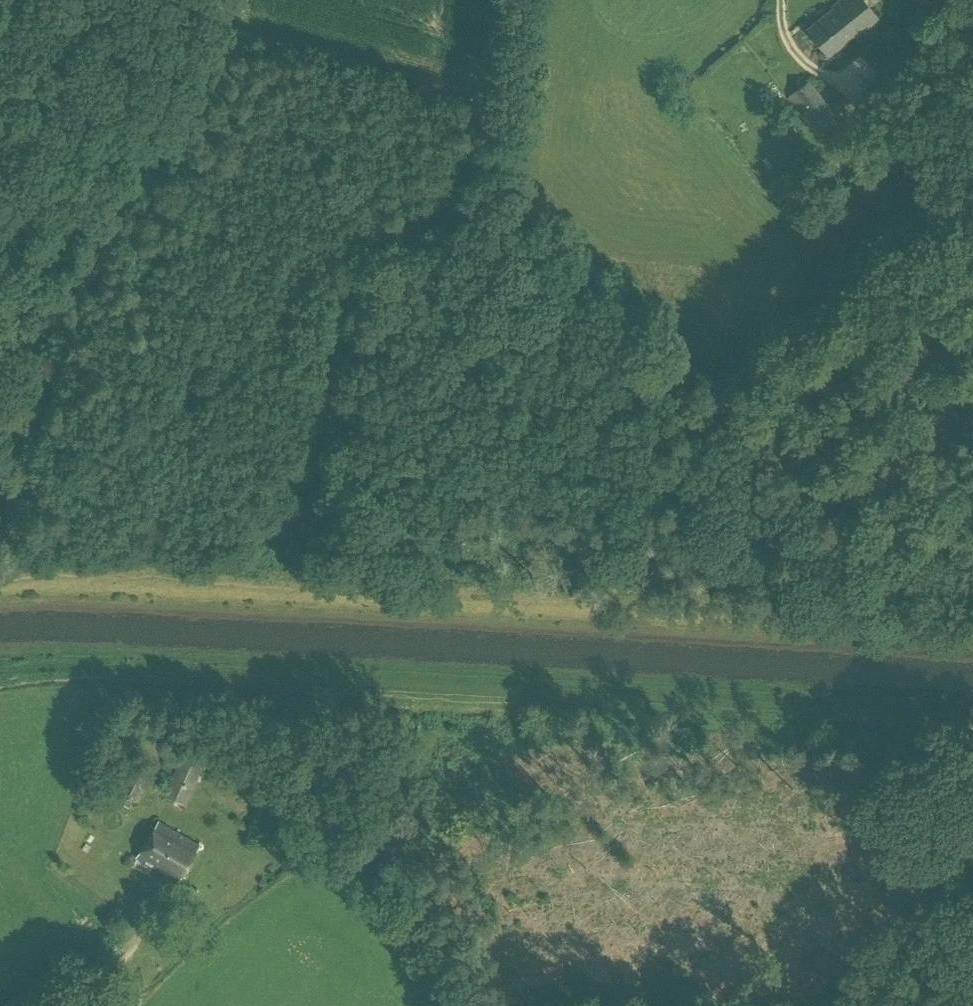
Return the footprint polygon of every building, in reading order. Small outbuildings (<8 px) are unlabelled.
[(879,18),(864,0),(841,0),(833,6),(834,8),(807,29),(829,55),(856,33),(857,36),(879,18)] [(940,0),(915,0),(936,9),(940,0)] [(823,143),(845,126),(808,80),(786,97),(823,143)] [(137,801),(152,772),(121,756),(113,771),(123,776),(116,790),(120,792),(116,801),(128,807),(133,799),(137,801)] [(186,803),(201,769),(181,760),(165,794),(186,803)] [(178,882),(199,845),(159,821),(138,858),(178,882)]
